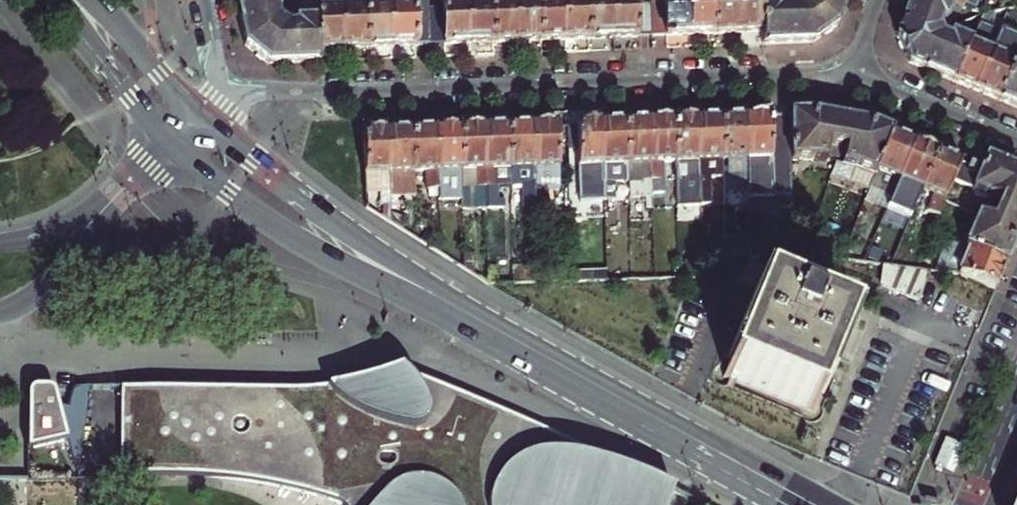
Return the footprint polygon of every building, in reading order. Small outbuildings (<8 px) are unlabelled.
[(246,45),(258,56),(268,64),(319,62),(318,49),(317,20),(296,21),(296,26),(288,26),(278,18),(277,9),(281,9),(279,0),(237,0),(246,45)] [(317,20),(318,49),(333,49),(340,49),(339,28),(345,28),(344,7),(342,7),(341,0),(331,0),(331,7),(317,8),(317,20)] [(342,7),(344,7),(345,28),(339,28),(340,49),(355,48),(367,48),(365,0),(341,0),(342,7)] [(367,48),(379,47),(388,47),(388,26),(392,26),(392,5),(390,5),(389,0),(365,0),(367,48)] [(390,5),(392,5),(392,26),(388,26),(388,47),(390,47),(405,47),(430,46),(428,0),(389,0),(390,5)] [(442,8),(443,45),(455,44),(466,44),(465,23),(471,23),(470,2),(468,2),(468,0),(442,0),(442,8)] [(491,0),(468,0),(468,2),(470,2),(471,23),(465,23),(466,44),(480,43),(492,42),(491,0)] [(492,42),(507,42),(514,41),(513,21),(518,21),(517,0),(515,0),(491,0),(492,42)] [(540,40),(539,0),(515,0),(517,0),(518,21),(513,21),(514,41),(529,41),(540,40)] [(540,40),(553,40),(562,40),(561,20),(565,19),(565,0),(539,0),(540,40)] [(565,19),(561,20),(562,40),(581,39),(587,39),(586,0),(565,0),(565,19)] [(587,39),(602,38),(609,38),(609,17),(614,17),(613,0),(586,0),(587,39)] [(614,17),(609,17),(609,38),(624,37),(637,37),(635,0),(613,0),(614,17)] [(637,37),(651,36),(650,0),(635,0),(637,37)] [(651,36),(665,35),(664,0),(650,0),(651,36)] [(665,35),(680,35),(688,34),(687,14),(691,14),(691,0),(664,0),(665,35)] [(691,14),(687,14),(688,34),(690,34),(705,34),(714,33),(713,0),(691,0),(691,14)] [(714,33),(726,33),(736,33),(735,12),(740,12),(739,0),(713,0),(714,33)] [(740,12),(735,12),(736,33),(753,32),(762,31),(761,3),(761,0),(739,0),(740,12)] [(795,2),(794,6),(782,6),(782,2),(761,3),(762,31),(762,43),(789,42),(812,41),(836,24),(845,0),(798,0),(795,2)] [(952,2),(946,0),(909,0),(896,34),(910,62),(933,72),(953,80),(970,42),(951,33),(949,38),(943,35),(939,26),(941,19),(945,21),(952,2)] [(952,2),(973,10),(977,0),(946,0),(952,2)] [(443,45),(442,8),(429,9),(430,46),(443,45)] [(982,14),(970,42),(953,80),(965,85),(974,89),(982,70),(986,72),(995,52),(992,51),(1001,31),(993,27),(999,10),(982,14)] [(1015,61),(1016,56),(1016,37),(1001,31),(992,51),(995,52),(986,72),(982,70),(974,89),(987,94),(999,99),(1015,61)] [(1015,61),(999,99),(1016,107),(1016,61),(1015,61)] [(812,115),(790,116),(792,161),(815,160),(826,161),(827,156),(843,158),(842,164),(853,166),(856,167),(874,174),(875,170),(891,133),(872,125),(840,120),(812,115)] [(752,117),(743,117),(744,138),(748,138),(749,160),(747,160),(748,177),(749,194),(749,200),(773,200),(769,116),(752,117)] [(792,161),(790,116),(769,116),(773,200),(794,199),(792,161)] [(736,118),(721,118),(723,161),(723,177),(724,196),(749,194),(748,177),(747,160),(749,160),(748,138),(744,138),(743,117),(736,118)] [(723,161),(721,118),(710,119),(699,119),(699,140),(695,141),(695,162),(698,162),(701,204),(711,204),(710,177),(723,177),(723,161)] [(688,120),(673,120),(676,163),(678,205),(701,204),(698,162),(695,162),(695,141),(699,140),(699,119),(688,120)] [(676,163),(673,120),(660,121),(649,121),(647,121),(648,143),(653,142),(654,163),(652,163),(652,181),(653,195),(666,193),(665,163),(676,163)] [(636,122),(625,122),(627,164),(628,182),(629,199),(653,198),(653,195),(652,181),(652,163),(654,163),(653,142),(648,143),(647,121),(636,122)] [(627,164),(625,122),(619,123),(603,123),(603,144),(599,145),(600,165),(602,165),(603,183),(604,200),(607,200),(607,207),(615,206),(613,183),(628,182),(627,164)] [(589,124),(576,124),(576,127),(579,202),(604,200),(603,183),(602,165),(600,165),(599,145),(603,144),(603,123),(589,124)] [(559,186),(556,125),(544,125),(531,126),(529,126),(530,147),(535,147),(536,168),(533,168),(536,218),(547,217),(546,186),(559,186)] [(518,126),(507,127),(509,186),(523,186),(525,218),(536,218),(533,168),(536,168),(535,147),(530,147),(529,126),(518,126)] [(497,127),(486,128),(486,149),(482,149),(483,170),(485,170),(487,208),(487,209),(503,209),(502,201),(496,201),(496,187),(509,186),(507,127),(497,127)] [(474,128),(459,129),(462,200),(462,209),(487,208),(485,170),(483,170),(482,149),(486,149),(486,128),(474,128)] [(448,129),(434,130),(435,151),(439,150),(440,171),(438,172),(438,189),(439,197),(439,201),(462,200),(459,129),(448,129)] [(429,189),(438,189),(438,172),(440,171),(439,150),(435,151),(434,130),(425,130),(412,131),(413,172),(426,172),(426,189),(429,189)] [(390,152),(390,131),(388,132),(378,132),(362,133),(363,165),(364,195),(379,194),(380,208),(381,208),(381,217),(391,224),(390,199),(390,173),(387,173),(386,153),(390,152)] [(402,131),(390,131),(390,152),(386,153),(387,173),(390,173),(390,199),(414,198),(413,172),(412,131),(402,131)] [(888,208),(915,142),(904,138),(891,133),(875,170),(874,174),(866,195),(865,198),(888,208)] [(927,147),(915,142),(888,208),(890,209),(885,222),(903,229),(909,216),(911,217),(922,189),(938,152),(927,147)] [(949,157),(938,152),(922,189),(936,195),(929,211),(938,215),(953,180),(960,161),(949,157)] [(963,249),(1005,266),(1016,237),(1016,171),(985,158),(980,169),(972,188),(971,191),(991,199),(983,218),(977,216),(963,249)] [(980,169),(960,161),(953,180),(972,188),(980,169)] [(866,195),(874,174),(856,167),(848,188),(866,195)] [(438,189),(429,189),(429,197),(439,197),(438,189)] [(965,260),(958,275),(977,283),(993,289),(995,290),(1002,275),(1005,266),(963,249),(952,244),(948,253),(965,260)] [(476,254),(464,255),(465,269),(476,276),(476,254)] [(714,279),(714,259),(703,259),(704,279),(714,279)] [(648,264),(648,281),(658,281),(657,263),(648,264)] [(666,263),(657,263),(658,281),(666,281),(666,263)] [(929,272),(880,265),(877,286),(916,302),(929,272)] [(547,266),(538,267),(538,268),(539,284),(548,284),(547,266)] [(499,285),(499,267),(490,268),(490,285),(499,285)] [(539,284),(538,268),(512,269),(513,284),(539,284)] [(846,325),(759,288),(724,375),(811,411),(829,368),(846,325)] [(122,388),(120,479),(242,479),(263,482),(298,489),(337,503),(339,504),(666,504),(671,492),(410,376),(396,375),(387,374),(377,375),(347,384),(325,388),(293,389),(122,388)] [(68,441),(69,407),(59,406),(54,388),(53,388),(34,387),(32,388),(30,389),(28,391),(28,394),(27,450),(68,441)] [(72,390),(69,407),(68,441),(78,476),(79,476),(90,388),(76,388),(74,389),(72,390)] [(954,445),(944,441),(931,471),(942,475),(944,471),(954,445)]
